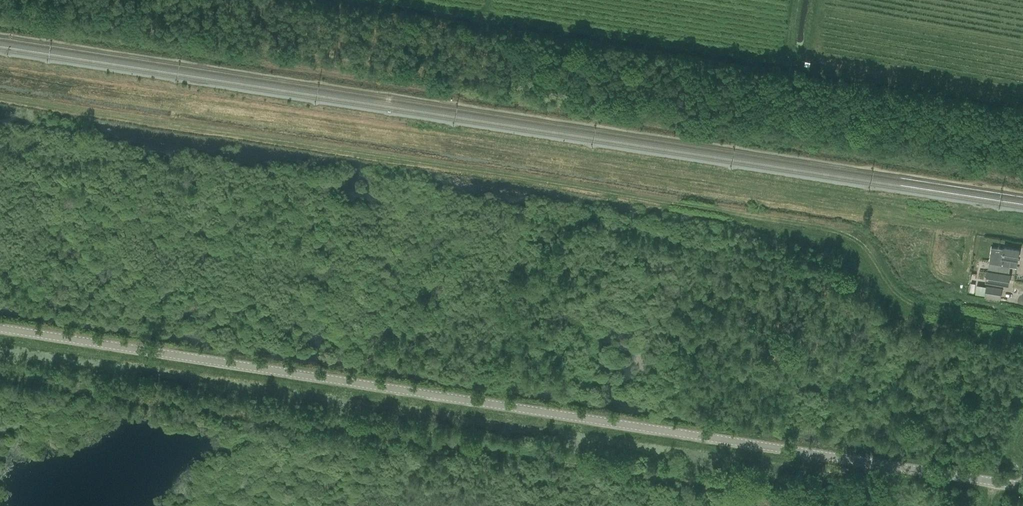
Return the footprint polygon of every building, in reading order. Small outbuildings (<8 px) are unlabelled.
[(1019,250),(1003,248),(992,247),(989,264),(996,265),(995,272),(988,271),(986,281),(1009,285),(1011,275),(1009,275),(1010,267),(1017,268),(1019,250)] [(987,286),(986,296),(1000,299),(1002,289),(987,286)]
